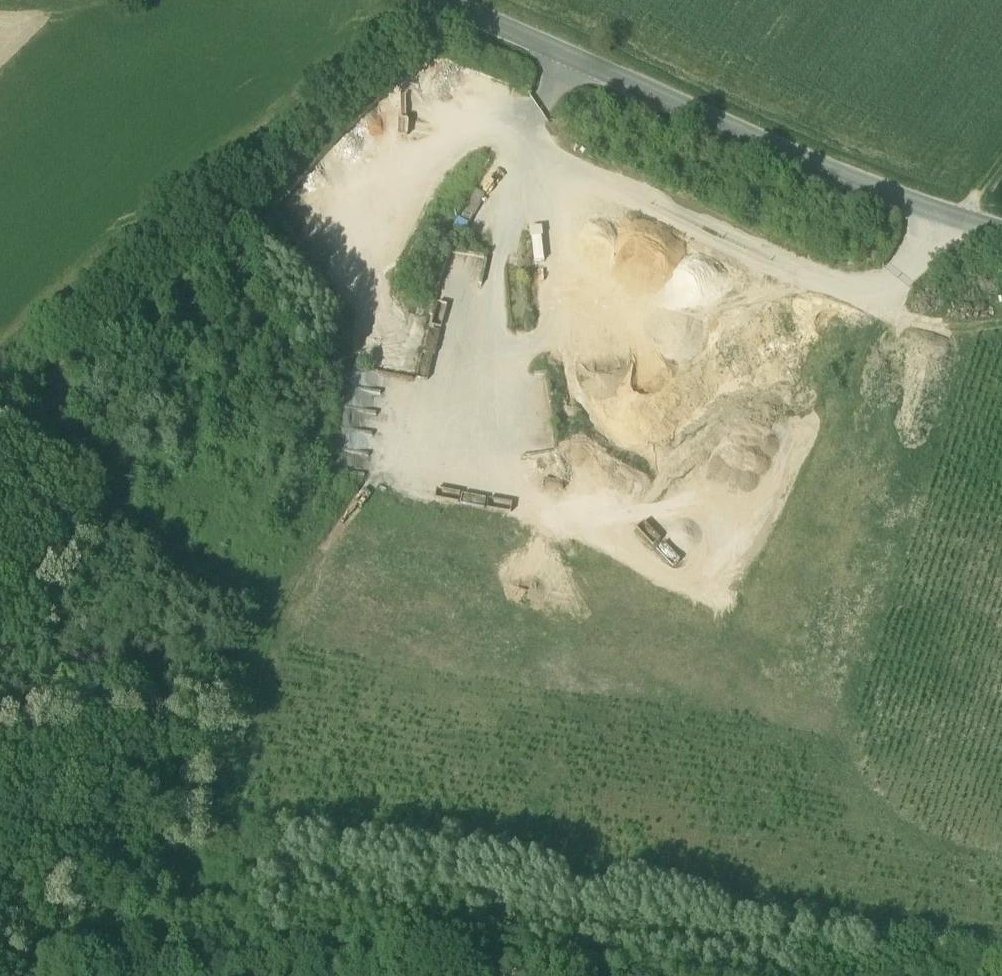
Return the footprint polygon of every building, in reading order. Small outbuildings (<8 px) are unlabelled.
[(528,225),(530,260),(543,259),(541,224),(528,225)]
